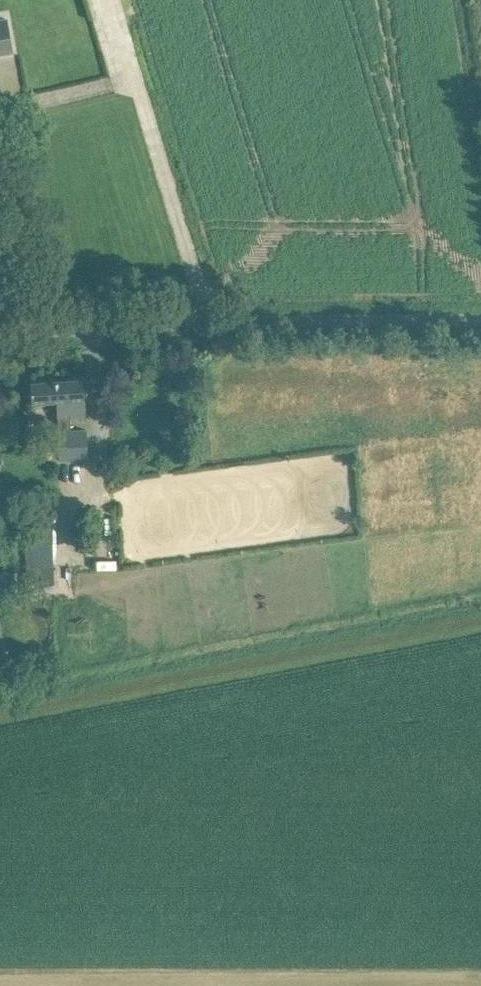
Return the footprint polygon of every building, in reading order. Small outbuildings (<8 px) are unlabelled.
[(0,18),(0,54),(14,51),(7,16),(0,18)] [(86,416),(84,399),(83,379),(30,383),(32,404),(56,402),(57,418),(58,418),(59,431),(58,431),(60,460),(88,458),(87,429),(71,430),(70,417),(86,416)] [(89,439),(111,438),(110,409),(87,410),(89,439)] [(54,562),(54,500),(34,499),(33,562),(54,562)] [(113,550),(133,548),(132,539),(112,541),(113,550)]
